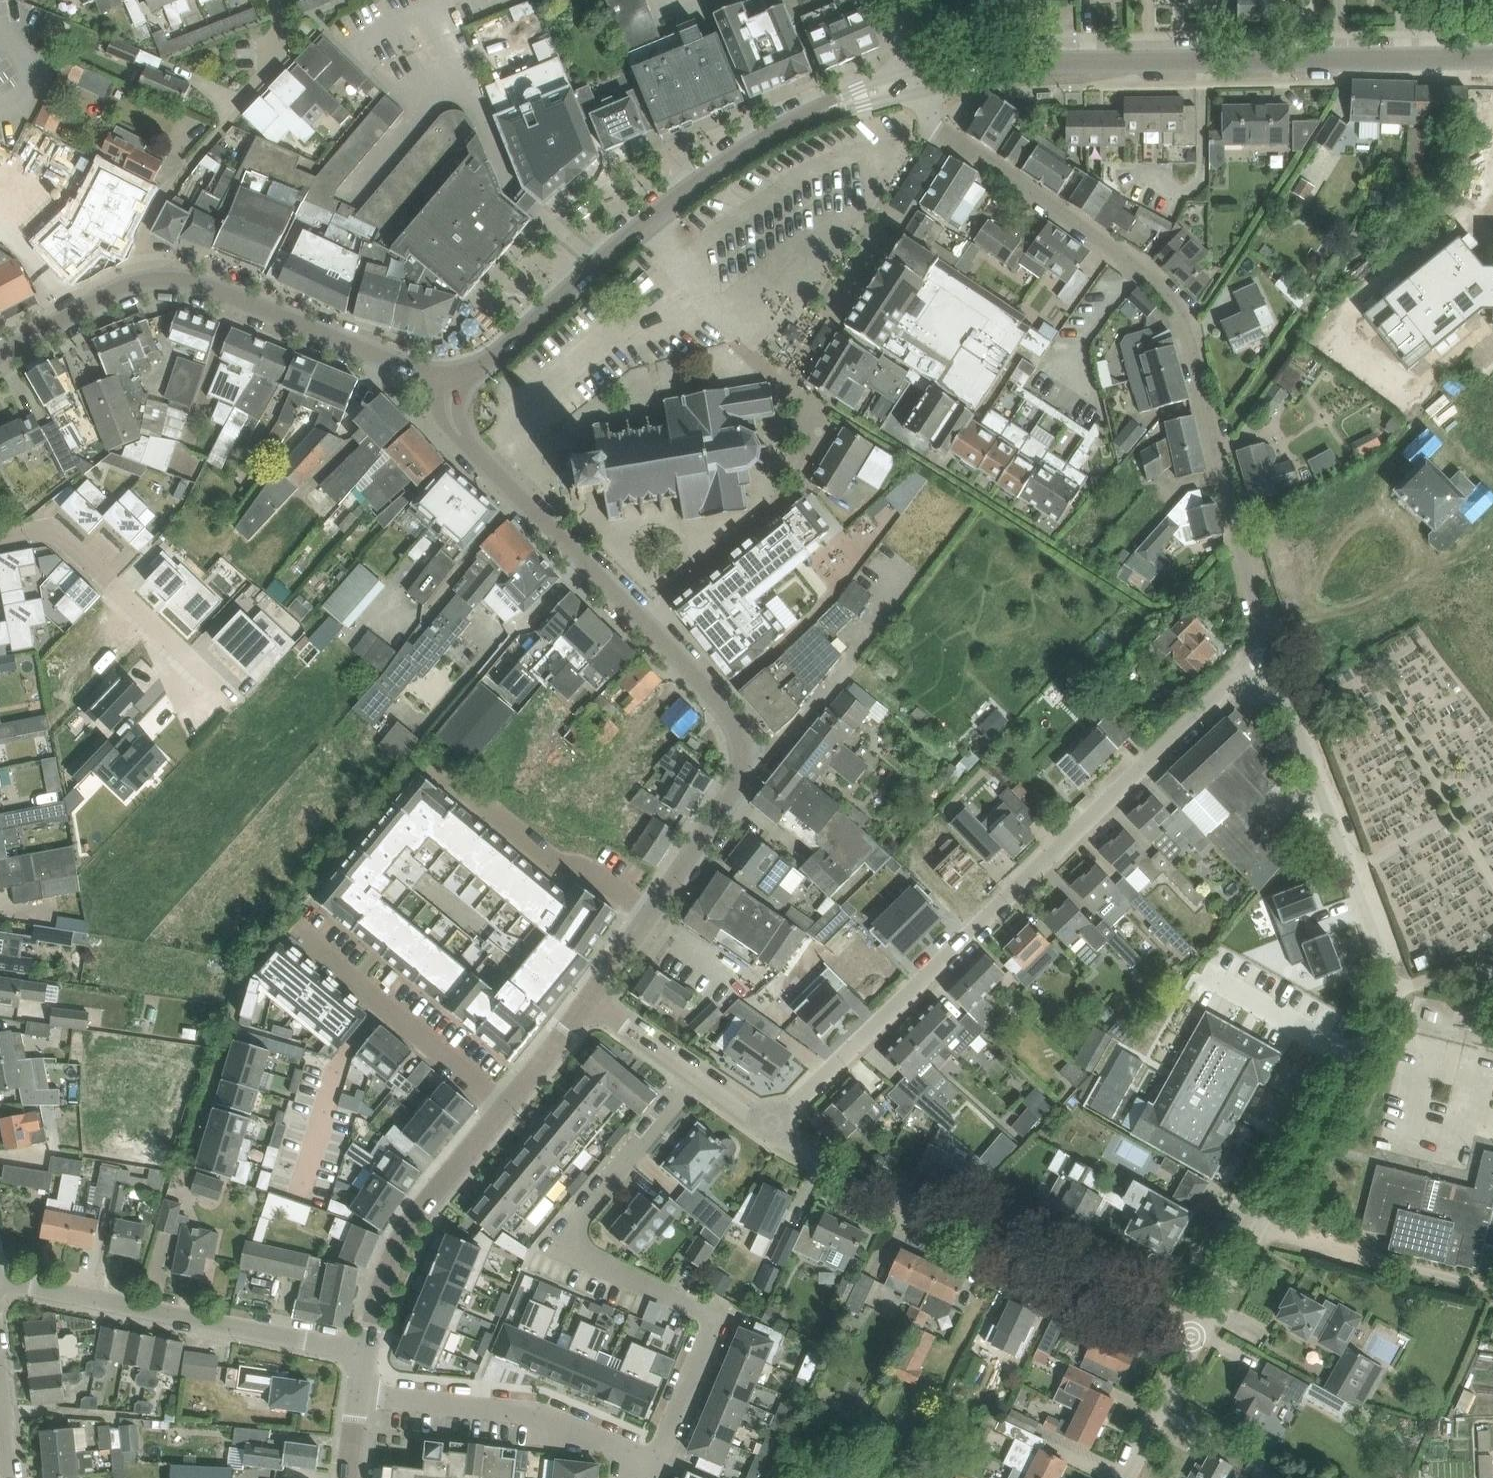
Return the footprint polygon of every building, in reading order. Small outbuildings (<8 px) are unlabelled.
[(103,13),(123,4),(121,0),(97,0),(103,13)] [(141,42),(153,37),(139,0),(126,0),(125,1),(141,42)] [(152,10),(164,6),(172,27),(183,23),(180,15),(174,0),(148,0),(152,10)] [(180,15),(191,11),(187,0),(174,0),(180,15)] [(296,3),(300,14),(323,5),(321,0),(304,0),(296,3)] [(624,46),(654,34),(659,32),(646,0),(606,0),(624,46)] [(718,0),(712,0),(705,3),(708,10),(720,5),(718,0)] [(813,72),(785,4),(768,11),(763,0),(750,0),(723,11),(710,16),(717,34),(745,100),(788,83),(788,84),(810,75),(809,73),(813,72)] [(835,3),(801,18),(824,71),(839,64),(840,65),(856,58),(856,57),(880,47),(860,0),(834,0),(835,3)] [(1238,22),(1272,21),(1272,0),(1238,0),(1238,22)] [(720,5),(708,10),(710,16),(723,11),(720,5)] [(255,8),(232,17),(235,27),(259,18),(255,8)] [(232,17),(209,26),(213,36),(235,27),(232,17)] [(657,42),(654,34),(624,46),(640,89),(656,126),(660,135),(738,103),(745,100),(717,34),(710,37),(703,40),(696,22),(678,29),(680,32),(657,42)] [(209,26),(188,34),(191,45),(213,36),(209,26)] [(154,34),(158,46),(163,56),(191,45),(188,34),(168,42),(164,30),(154,34)] [(313,43),(296,61),(327,91),(327,90),(342,75),(358,89),(360,87),(367,94),(376,85),(322,34),(322,35),(324,38),(316,46),(313,43)] [(574,92),(552,37),(533,45),(534,46),(542,42),(546,53),(556,49),(559,57),(486,87),(523,178),(548,199),(568,181),(566,177),(575,170),(579,172),(599,155),(585,119),(584,119),(574,92)] [(113,38),(107,53),(135,65),(140,50),(113,38)] [(65,60),(52,87),(73,97),(86,70),(65,60)] [(287,70),(270,88),(316,132),(301,117),(317,102),(341,125),(351,113),(327,90),(327,91),(296,61),(296,62),(299,65),(290,73),(287,70)] [(138,89),(163,100),(182,108),(192,84),(148,66),(138,89)] [(1382,123),(1383,82),(1353,81),(1351,121),(1361,121),(1360,138),(1380,138),(1380,123),(1382,123)] [(1383,82),(1382,123),(1410,124),(1410,130),(1415,130),(1415,124),(1416,87),(1417,83),(1383,82)] [(589,86),(574,92),(584,119),(585,119),(592,116),(607,152),(624,144),(623,142),(646,133),(645,131),(656,126),(640,89),(628,93),(631,99),(615,105),(612,98),(604,101),(607,109),(600,112),(589,86)] [(1416,87),(1415,124),(1467,125),(1467,109),(1468,89),(1416,87)] [(261,97),(244,116),(272,142),(276,144),(291,128),(306,143),(316,132),(270,88),(270,89),(273,92),(264,100),(261,97)] [(966,133),(996,153),(1021,113),(991,93),(966,133)] [(386,95),(373,111),(392,126),(405,111),(386,95)] [(1125,113),(1125,132),(1145,132),(1144,98),(1125,99),(1125,113)] [(1164,98),(1144,98),(1145,132),(1164,132),(1164,98)] [(1184,98),(1164,98),(1164,132),(1174,132),(1174,146),(1197,146),(1197,106),(1184,106),(1184,98)] [(44,106),(35,125),(56,134),(65,115),(53,110),(44,106)] [(1209,132),(1209,144),(1288,144),(1288,106),(1224,106),(1224,132),(1209,132)] [(311,188),(305,200),(349,219),(351,215),(380,229),(374,242),(380,245),(379,246),(409,262),(412,256),(426,268),(458,295),(458,294),(464,299),(465,298),(467,296),(467,295),(466,295),(459,289),(523,215),(524,214),(503,196),(473,122),(472,120),(470,118),(469,117),(467,114),(465,113),(464,112),(460,111),(457,111),(453,110),(450,111),(448,112),(445,113),(444,114),(441,116),(361,211),(343,203),(338,213),(335,211),(340,201),(334,199),(311,188)] [(373,111),(366,120),(384,135),(392,126),(373,111)] [(1067,113),(1066,133),(1066,155),(1066,163),(1073,163),(1073,149),(1070,149),(1070,147),(1086,147),(1086,113),(1067,113)] [(1086,113),(1086,147),(1102,146),(1105,146),(1105,113),(1086,113)] [(1125,132),(1125,113),(1105,113),(1105,146),(1108,146),(1125,146),(1125,132)] [(1333,115),(1316,141),(1333,152),(1348,125),(1333,115)] [(377,144),(384,135),(366,120),(358,129),(377,144)] [(1293,121),(1293,141),(1293,151),(1302,151),(1321,121),(1293,121)] [(115,164),(124,168),(153,183),(163,164),(143,153),(149,141),(118,126),(113,135),(110,133),(102,151),(118,159),(115,164)] [(358,129),(351,137),(369,153),(377,144),(358,129)] [(1016,131),(1000,156),(1015,166),(1031,142),(1016,131)] [(1425,132),(1408,131),(1407,180),(1423,180),(1425,132)] [(224,200),(214,220),(224,226),(215,249),(267,269),(295,213),(298,215),(305,201),(305,200),(311,188),(317,177),(297,169),(302,155),(276,144),(272,142),(258,136),(224,200)] [(362,162),(369,153),(351,137),(343,146),(362,162)] [(217,143),(212,150),(228,162),(233,152),(217,143)] [(354,171),(362,162),(343,146),(336,155),(354,171)] [(1039,146),(1022,171),(1058,195),(1075,171),(1064,163),(1039,146)] [(1188,163),(1197,163),(1197,153),(1188,154),(1188,163)] [(206,156),(200,164),(217,173),(221,165),(214,159),(207,155),(206,156)] [(347,179),(354,171),(336,155),(328,164),(347,179)] [(952,156),(921,205),(954,226),(956,222),(950,218),(979,173),(952,156)] [(339,188),(347,179),(328,164),(321,173),(339,188)] [(63,224),(41,245),(70,276),(92,254),(99,247),(109,252),(111,246),(119,250),(123,243),(136,217),(149,193),(122,179),(102,169),(73,226),(68,230),(63,224)] [(1321,180),(1306,171),(1291,194),(1307,203),(1321,180)] [(339,188),(321,173),(317,177),(311,188),(334,199),(338,189),(339,188)] [(1087,176),(1069,202),(1109,229),(1113,222),(1128,233),(1137,218),(1135,217),(1123,209),(1128,200),(1112,191),(1111,192),(1087,176)] [(1388,182),(1387,197),(1406,198),(1407,183),(1388,182)] [(175,245),(181,235),(215,249),(224,226),(214,220),(224,200),(204,189),(195,206),(174,195),(153,233),(164,239),(166,243),(169,244),(173,244),(175,245)] [(276,257),(268,274),(267,276),(347,313),(352,293),(354,285),(357,272),(364,238),(374,243),(374,242),(380,229),(351,215),(349,219),(305,200),(305,201),(298,215),(297,217),(314,225),(316,218),(331,224),(323,239),(305,230),(292,255),(280,249),(276,257)] [(38,202),(29,217),(49,228),(58,213),(38,202)] [(594,211),(587,203),(577,211),(581,215),(584,219),(594,211)] [(1135,217),(1137,218),(1158,232),(1155,236),(1165,241),(1164,245),(1175,224),(1140,206),(1135,217)] [(919,212),(903,236),(928,252),(944,228),(936,223),(919,212)] [(997,255),(1004,260),(1006,261),(1004,264),(1014,271),(1020,264),(1040,278),(1047,269),(1070,237),(1049,223),(1043,231),(1020,214),(1006,233),(1010,236),(997,255)] [(977,241),(997,255),(1010,236),(1006,233),(990,222),(977,241)] [(1164,245),(1160,255),(1168,263),(1164,267),(1186,289),(1187,288),(1200,301),(1215,280),(1203,271),(1197,265),(1209,252),(1184,227),(1182,229),(1176,222),(1175,224),(1164,245)] [(870,289),(846,326),(880,349),(912,369),(917,373),(933,383),(976,412),(1007,365),(1020,345),(1042,359),(1043,357),(1052,343),(1022,323),(1026,317),(967,278),(975,264),(972,262),(981,249),(971,242),(953,269),(928,252),(903,236),(903,237),(904,238),(889,259),(890,260),(880,275),(879,274),(874,281),(869,288),(870,289)] [(1070,237),(1047,269),(1068,283),(1059,296),(1070,304),(1089,277),(1078,270),(1091,252),(1070,237)] [(355,317),(393,327),(430,337),(440,333),(456,296),(417,286),(426,268),(412,256),(409,262),(379,246),(380,245),(374,242),(374,243),(364,238),(357,272),(365,274),(360,297),(355,317)] [(1363,316),(1408,371),(1483,311),(1492,311),(1492,268),(1483,268),(1483,267),(1459,238),(1363,316)] [(0,308),(2,312),(35,295),(17,259),(12,258),(0,249),(0,308)] [(1284,276),(1278,284),(1304,304),(1310,295),(1284,276)] [(1256,283),(1252,284),(1234,292),(1243,312),(1221,322),(1234,351),(1265,338),(1260,328),(1262,327),(1259,320),(1271,315),(1256,283)] [(1138,287),(1128,300),(1145,322),(1158,312),(1138,287)] [(210,353),(221,324),(179,309),(169,338),(203,350),(199,363),(206,366),(210,353)] [(158,350),(147,320),(94,340),(109,378),(84,388),(108,450),(140,438),(141,434),(149,398),(150,392),(145,394),(137,373),(151,367),(150,363),(163,358),(159,349),(158,350)] [(256,372),(269,344),(232,329),(221,357),(224,359),(208,396),(209,397),(210,395),(234,406),(233,407),(234,408),(235,406),(247,387),(256,372)] [(1180,365),(1170,331),(1155,338),(1146,329),(1126,335),(1119,349),(1128,380),(1180,365)] [(838,333),(809,382),(836,399),(853,409),(867,387),(897,404),(893,409),(894,409),(910,384),(910,383),(917,373),(912,369),(910,373),(896,364),(883,356),(880,360),(867,351),(838,333)] [(235,406),(234,408),(207,461),(223,468),(239,435),(247,440),(259,420),(260,421),(274,395),(280,384),(286,372),(293,354),(269,344),(256,372),(247,387),(235,406)] [(297,355),(289,374),(284,386),(292,390),(280,421),(251,463),(264,471),(293,427),(301,406),(318,364),(297,355)] [(76,408),(58,377),(67,373),(58,357),(49,362),(28,374),(55,420),(69,445),(73,453),(79,450),(87,445),(74,422),(72,423),(67,413),(76,408)] [(1017,368),(1023,372),(1031,377),(1037,368),(1023,359),(1017,368)] [(318,364),(301,406),(315,411),(316,407),(322,409),(343,418),(351,399),(359,381),(318,364)] [(1190,399),(1180,365),(1128,380),(1137,410),(1140,413),(1153,409),(1155,409),(1190,399)] [(1031,377),(1023,372),(1016,383),(1024,388),(1031,377)] [(927,394),(905,428),(933,447),(932,448),(946,457),(951,451),(971,421),(974,415),(932,387),(931,387),(933,383),(917,373),(910,383),(927,394)] [(1112,377),(1098,380),(1100,388),(1124,383),(1112,377)] [(1450,377),(1443,385),(1453,394),(1460,386),(1450,377)] [(649,417),(646,417),(648,429),(631,432),(629,420),(626,420),(628,432),(611,435),(609,423),(593,426),(598,458),(581,460),(579,453),(572,454),(574,462),(566,463),(567,470),(575,469),(577,486),(570,487),(571,494),(579,494),(579,500),(587,499),(586,492),(595,491),(598,496),(605,495),(609,521),(625,518),(623,506),(640,503),(642,515),(644,515),(642,503),(661,500),(663,512),(665,512),(663,500),(680,497),(684,520),(704,517),(704,518),(748,511),(745,498),(750,497),(749,495),(745,496),(744,486),(751,485),(748,470),(758,461),(763,464),(764,463),(759,460),(761,448),(767,447),(767,445),(760,446),(754,436),(759,431),(757,430),(755,418),(776,415),(770,384),(728,391),(727,389),(684,396),(684,398),(664,401),(668,426),(651,429),(649,417)] [(1287,393),(1275,384),(1251,418),(1262,427),(1287,393)] [(1040,408),(1044,402),(1032,393),(1027,400),(1040,408)] [(353,437),(360,444),(396,409),(382,394),(355,420),(363,428),(353,437)] [(190,412),(149,398),(141,434),(159,437),(159,433),(167,435),(182,439),(190,412)] [(278,468),(279,469),(236,528),(250,540),(299,488),(343,439),(335,436),(338,431),(343,418),(322,409),(315,428),(278,468)] [(340,505),(356,487),(387,450),(384,447),(395,437),(410,423),(396,409),(360,444),(362,446),(321,486),(340,505)] [(980,470),(1010,425),(1008,424),(1010,421),(993,410),(991,412),(989,411),(959,456),(980,470)] [(1070,419),(1057,410),(1053,417),(1066,425),(1070,419)] [(1383,428),(1391,435),(1402,421),(1395,415),(1383,428)] [(0,432),(0,457),(2,461),(45,439),(52,453),(69,445),(55,420),(41,428),(35,416),(20,423),(20,422),(0,432)] [(1133,474),(1136,474),(1145,470),(1144,467),(1172,450),(1172,452),(1201,446),(1194,416),(1166,422),(1169,437),(1141,453),(1142,456),(1130,459),(1133,474)] [(1083,427),(1070,419),(1066,425),(1078,434),(1083,427)] [(1119,437),(1121,438),(1115,446),(1124,453),(1129,446),(1130,447),(1144,430),(1134,421),(1119,437)] [(998,483),(1029,437),(1028,437),(1030,434),(1012,422),(1011,425),(1010,425),(980,470),(990,476),(989,478),(998,483)] [(1095,423),(1090,432),(1086,438),(1079,449),(1088,455),(1100,435),(1098,425),(1095,423)] [(368,499),(429,445),(413,427),(398,441),(387,450),(356,487),(361,493),(362,492),(368,499)] [(845,428),(811,483),(839,500),(855,475),(879,490),(881,487),(885,489),(900,464),(896,462),(898,460),(845,428)] [(1395,491),(1434,531),(1430,535),(1430,542),(1439,551),(1446,551),(1470,528),(1470,521),(1473,524),(1492,504),(1492,496),(1481,484),(1477,489),(1460,472),(1449,483),(1427,461),(1442,446),(1428,431),(1426,430),(1419,437),(1403,453),(1410,460),(1401,469),(1409,477),(1395,491)] [(1029,437),(998,484),(998,483),(998,484),(1006,489),(1004,492),(1015,499),(1017,496),(1019,498),(1020,496),(1019,496),(1049,450),(1031,438),(1029,437)] [(1257,445),(1238,451),(1245,476),(1252,501),(1271,496),(1277,494),(1276,490),(1299,483),(1292,460),(1270,467),(1270,465),(1272,465),(1275,461),(1276,456),(1274,449),(1271,446),(1266,444),(1263,445),(1263,444),(1257,445)] [(418,485),(430,476),(445,463),(429,445),(368,499),(378,510),(412,479),(418,485)] [(1145,470),(1136,474),(1137,473),(1141,483),(1148,481),(1175,464),(1178,479),(1207,472),(1201,446),(1172,452),(1172,450),(1144,467),(1145,470)] [(1089,477),(1079,470),(1089,456),(1088,455),(1079,449),(1069,464),(1040,509),(1059,522),(1089,477)] [(1040,509),(1069,464),(1050,451),(1020,496),(1040,509)] [(115,459),(111,467),(125,472),(128,464),(115,459)] [(447,465),(408,511),(445,544),(408,592),(425,605),(457,563),(455,561),(499,511),(447,465)] [(915,472),(886,498),(891,504),(902,516),(928,480),(915,472)] [(62,508),(90,535),(104,519),(105,518),(104,517),(96,510),(108,498),(89,479),(62,508)] [(181,482),(174,497),(181,500),(188,486),(181,482)] [(130,490),(104,517),(105,518),(104,519),(131,545),(147,529),(138,520),(149,508),(130,490)] [(1136,551),(1130,557),(1126,562),(1131,566),(1138,573),(1147,579),(1156,569),(1148,562),(1181,526),(1191,524),(1196,541),(1224,534),(1216,503),(1205,506),(1201,490),(1189,493),(1176,508),(1136,550),(1136,551)] [(700,583),(671,607),(731,680),(788,633),(768,608),(758,615),(746,600),(832,530),(805,497),(729,559),(734,565),(711,583),(707,577),(705,579),(717,594),(712,598),(700,583)] [(346,534),(365,513),(359,507),(352,514),(351,512),(338,527),(346,534)] [(384,674),(380,679),(400,695),(418,674),(424,679),(472,622),(468,619),(499,581),(500,582),(534,552),(536,550),(508,522),(482,546),(484,549),(477,555),(479,558),(453,590),(458,593),(414,646),(408,641),(399,654),(384,674)] [(409,554),(417,561),(432,543),(424,536),(409,554)] [(2,594),(24,589),(20,568),(37,564),(34,548),(0,555),(0,581),(2,594)] [(158,569),(147,581),(155,589),(168,601),(168,602),(194,626),(208,612),(194,598),(204,587),(182,565),(182,564),(181,563),(179,566),(163,551),(152,563),(158,569)] [(534,552),(500,582),(498,584),(499,585),(484,601),(506,624),(523,613),(524,611),(559,578),(534,552)] [(64,562),(57,554),(43,557),(57,570),(64,562)] [(57,570),(43,557),(39,558),(41,570),(49,578),(57,570)] [(362,566),(350,580),(372,599),(384,586),(362,566)] [(1116,578),(1124,583),(1132,571),(1124,566),(1116,578)] [(67,595),(55,607),(74,625),(101,596),(73,570),(58,586),(67,595)] [(853,580),(838,601),(840,602),(859,615),(873,594),(853,580)] [(298,592),(285,606),(301,621),(314,606),(298,592)] [(472,766),(543,684),(542,683),(538,679),(530,673),(563,636),(565,638),(589,611),(571,592),(536,626),(538,628),(535,631),(541,637),(518,662),(506,651),(436,735),(472,766)] [(31,627),(48,624),(43,598),(5,606),(13,652),(35,648),(31,627)] [(838,603),(818,621),(834,637),(853,619),(838,603)] [(542,683),(543,684),(548,680),(551,683),(571,661),(581,671),(590,662),(615,637),(589,611),(565,638),(563,636),(530,673),(538,679),(542,683)] [(242,612),(215,641),(251,675),(264,660),(269,665),(283,650),(242,612)] [(1190,613),(1176,627),(1173,629),(1171,627),(1155,642),(1167,656),(1174,650),(1180,657),(1177,660),(1193,676),(1203,666),(1202,666),(1217,651),(1201,636),(1206,631),(1190,613)] [(332,619),(311,642),(305,637),(294,648),(299,652),(296,655),(308,666),(342,629),(332,619)] [(740,692),(744,698),(744,697),(748,694),(777,726),(772,729),(772,730),(776,734),(791,721),(804,710),(801,707),(843,656),(814,626),(776,663),(767,669),(740,692)] [(369,631),(354,651),(359,655),(364,659),(379,639),(369,631)] [(615,637),(590,662),(598,670),(593,676),(602,685),(633,654),(615,637)] [(379,639),(364,659),(374,666),(389,646),(379,639)] [(389,646),(374,666),(384,674),(399,654),(389,646)] [(0,650),(0,658),(0,659),(12,656),(11,648),(0,650)] [(638,658),(600,695),(664,758),(680,738),(692,725),(686,719),(692,713),(661,681),(642,662),(638,658)] [(583,673),(581,671),(571,661),(551,683),(561,694),(583,673)] [(113,671),(80,706),(97,721),(100,718),(111,728),(145,693),(144,692),(142,693),(125,676),(122,680),(113,671)] [(400,695),(380,679),(353,709),(374,727),(400,695)] [(793,752),(785,762),(811,783),(827,763),(853,784),(868,767),(841,745),(853,730),(868,713),(870,714),(880,722),(888,713),(890,710),(878,700),(869,711),(845,691),(830,710),(828,708),(793,752)] [(1057,766),(1079,788),(1132,736),(1096,699),(1085,710),(1099,725),(1057,766)] [(582,706),(575,715),(580,719),(587,710),(582,706)] [(995,711),(985,722),(997,733),(1007,722),(995,711)] [(48,715),(0,724),(0,739),(51,729),(48,715)] [(1247,719),(1234,732),(1262,761),(1275,748),(1247,719)] [(396,761),(417,737),(398,720),(377,744),(396,761)] [(1234,732),(1222,743),(1250,772),(1262,761),(1234,732)] [(113,749),(93,771),(103,781),(115,769),(137,790),(146,780),(148,782),(156,773),(154,772),(166,759),(143,737),(132,749),(122,740),(113,749)] [(692,737),(687,744),(696,749),(700,743),(692,737)] [(101,738),(68,773),(80,784),(86,778),(93,771),(113,749),(101,738)] [(552,742),(522,778),(597,840),(608,827),(615,832),(611,838),(612,838),(612,839),(632,808),(623,800),(619,805),(611,798),(615,794),(552,742)] [(1222,743),(1210,755),(1238,784),(1250,772),(1222,743)] [(971,750),(956,767),(963,773),(980,759),(971,750)] [(1210,755),(1198,767),(1226,796),(1238,784),(1210,755)] [(688,762),(677,779),(704,795),(713,779),(688,762)] [(785,762),(751,803),(778,825),(780,823),(789,812),(819,837),(821,849),(817,853),(801,869),(831,898),(865,864),(873,872),(883,862),(890,855),(841,811),(842,809),(811,783),(785,762)] [(942,775),(950,781),(955,785),(963,773),(956,767),(951,763),(942,775)] [(1198,767),(1186,778),(1214,807),(1226,796),(1198,767)] [(631,801),(655,817),(679,833),(688,818),(689,819),(704,795),(677,779),(667,773),(662,780),(673,787),(664,802),(642,788),(631,801)] [(386,875),(409,848),(418,856),(431,840),(433,837),(447,820),(458,807),(459,806),(420,774),(395,805),(396,805),(360,849),(359,848),(316,900),(354,932),(355,932),(365,919),(380,901),(380,902),(382,899),(383,898),(395,883),(386,875)] [(60,776),(46,778),(48,793),(63,790),(60,776)] [(1186,778),(1173,791),(1201,820),(1214,807),(1186,778)] [(1013,791),(1021,799),(1028,793),(1020,785),(1013,791)] [(1009,787),(999,796),(1016,813),(1026,804),(1021,799),(1013,791),(1009,787)] [(75,789),(65,800),(65,801),(65,802),(67,802),(69,816),(85,799),(75,789)] [(1264,797),(1238,822),(1250,835),(1279,807),(1267,794),(1264,797)] [(1128,818),(1142,832),(1154,845),(1167,833),(1173,840),(1184,829),(1153,797),(1143,807),(1141,805),(1128,818)] [(69,816),(67,802),(65,802),(17,811),(20,827),(61,820),(61,822),(70,822),(69,816)] [(473,819),(458,807),(447,820),(433,837),(431,840),(538,929),(553,907),(552,907),(563,894),(520,858),(520,857),(489,831),(488,830),(487,831),(473,819)] [(1279,807),(1250,835),(1262,847),(1291,819),(1279,807)] [(851,815),(859,823),(865,817),(857,809),(851,815)] [(990,834),(1000,844),(1014,859),(1035,838),(1011,814),(990,834)] [(655,817),(638,843),(632,852),(656,868),(679,833),(655,817)] [(1291,819),(1262,847),(1274,860),(1303,832),(1291,819)] [(1215,846),(1195,825),(1184,836),(1200,853),(1201,852),(1205,856),(1215,846)] [(8,859),(5,844),(18,841),(16,828),(0,831),(0,860),(8,859)] [(1100,852),(1114,867),(1126,879),(1138,868),(1153,883),(1164,873),(1138,846),(1125,832),(1114,841),(1113,840),(1100,852)] [(750,833),(726,863),(755,886),(785,905),(793,895),(781,884),(794,867),(779,855),(750,833)] [(989,864),(965,841),(937,869),(912,846),(901,858),(924,879),(949,904),(955,898),(961,904),(975,889),(972,886),(981,877),(979,874),(989,864)] [(8,859),(0,860),(0,889),(12,887),(15,904),(81,892),(78,876),(73,847),(8,859)] [(890,855),(883,862),(893,871),(900,863),(890,855)] [(1098,914),(1104,920),(1114,930),(1128,917),(1119,907),(1128,899),(1110,880),(1097,866),(1086,876),(1085,874),(1072,887),(1098,914)] [(1205,897),(1176,867),(1167,876),(1195,906),(1205,897)] [(719,872),(685,921),(713,941),(752,967),(758,958),(771,967),(780,973),(798,984),(799,982),(808,989),(823,968),(813,961),(825,945),(807,932),(784,917),(745,891),(719,872)] [(1309,884),(1267,900),(1282,938),(1306,928),(1301,916),(1319,910),(1309,884)] [(586,958),(617,912),(578,885),(569,898),(563,894),(552,907),(553,907),(538,929),(548,936),(550,933),(586,958)] [(917,885),(893,908),(921,937),(939,919),(927,907),(933,901),(917,885)] [(1162,916),(1140,894),(1131,903),(1153,925),(1162,916)] [(365,919),(355,932),(384,956),(383,957),(416,983),(431,995),(446,1007),(456,994),(473,974),(382,899),(380,902),(380,901),(365,919)] [(848,900),(840,907),(841,908),(851,918),(858,911),(848,900)] [(1133,968),(1142,959),(1114,930),(1104,920),(1095,928),(1069,901),(1058,910),(1057,909),(1044,921),(1070,949),(1089,968),(1103,955),(1099,951),(1107,942),(1133,968)] [(817,923),(807,932),(825,945),(852,919),(851,918),(841,908),(840,907),(837,904),(817,923)] [(791,905),(784,917),(807,932),(817,923),(791,905)] [(893,908),(869,932),(885,948),(891,942),(903,954),(921,937),(893,908)] [(1005,966),(1016,977),(1024,969),(1025,969),(1038,956),(1042,961),(1053,949),(1049,945),(1050,944),(1030,924),(1005,950),(1013,958),(1005,966)] [(72,948),(73,944),(87,946),(89,934),(75,932),(35,925),(32,941),(72,948)] [(1306,928),(1282,938),(1293,966),(1309,960),(1317,980),(1342,971),(1328,934),(1310,941),(1306,928)] [(31,973),(33,959),(20,957),(23,935),(0,932),(0,969),(31,973)] [(548,936),(509,983),(546,1013),(590,961),(586,958),(550,933),(548,936)] [(855,941),(833,963),(860,991),(882,969),(855,941)] [(252,980),(242,1016),(253,1020),(254,1020),(258,1003),(261,995),(258,995),(261,985),(333,1044),(340,1049),(368,1015),(358,1007),(348,999),(336,989),(326,981),(315,972),(305,964),(300,960),(290,952),(280,944),(252,977),(254,978),(252,980)] [(947,991),(970,1015),(986,1030),(1002,1014),(995,1007),(993,1009),(983,998),(1006,975),(985,953),(947,991)] [(1415,960),(1419,971),(1430,967),(1426,955),(1415,960)] [(648,964),(629,991),(653,1008),(663,994),(685,1009),(695,996),(648,964)] [(546,1013),(509,983),(499,995),(473,973),(473,974),(456,994),(446,1007),(445,1008),(464,1024),(470,1017),(482,1028),(477,1034),(510,1061),(539,1027),(533,1022),(542,1011),(545,1014),(546,1013)] [(19,1007),(21,998),(45,1001),(48,985),(23,981),(0,978),(0,1004),(19,1007)] [(822,978),(791,1008),(823,1040),(853,1010),(822,978)] [(747,1023),(737,1036),(726,1052),(739,1062),(738,1064),(750,1073),(752,1071),(757,1074),(759,1071),(773,1081),(792,1054),(775,1042),(784,1030),(739,998),(728,1009),(747,1023)] [(701,1036),(724,1014),(713,1002),(690,1025),(701,1036)] [(970,1015),(960,1025),(938,1002),(919,1021),(946,1046),(946,1045),(954,1053),(958,1057),(975,1040),(986,1030),(970,1015)] [(89,1014),(54,1009),(51,1025),(87,1030),(89,1014)] [(1150,1104),(1133,1134),(1139,1137),(1195,1168),(1212,1178),(1229,1148),(1224,1145),(1223,1145),(1259,1081),(1265,1085),(1281,1055),(1264,1045),(1207,1014),(1207,1013),(1191,1042),(1186,1039),(1173,1063),(1177,1066),(1155,1107),(1150,1104)] [(242,1016),(239,1023),(251,1027),(253,1020),(242,1016)] [(919,1021),(903,1037),(930,1062),(939,1052),(947,1060),(954,1053),(946,1045),(946,1046),(919,1021)] [(49,1038),(51,1025),(28,1022),(26,1034),(49,1038)] [(274,1024),(272,1033),(292,1039),(295,1030),(274,1024)] [(353,1060),(352,1063),(368,1076),(372,1072),(371,1072),(398,1040),(381,1026),(353,1060)] [(1076,1062),(1093,1072),(1114,1037),(1097,1027),(1076,1062)] [(182,1038),(196,1040),(197,1030),(184,1028),(182,1038)] [(238,1029),(235,1040),(270,1051),(302,1060),(303,1055),(305,1049),(238,1029)] [(15,1059),(25,1058),(21,1033),(9,1032),(0,1034),(0,1062),(15,1059)] [(903,1037),(884,1055),(922,1093),(924,1091),(933,1100),(950,1082),(930,1062),(903,1037)] [(235,1040),(229,1060),(264,1071),(270,1051),(235,1040)] [(398,1040),(371,1072),(372,1072),(393,1090),(396,1086),(400,1089),(408,1079),(398,1072),(414,1053),(398,1040)] [(327,1045),(319,1054),(328,1056),(329,1056),(334,1050),(330,1047),(327,1044),(327,1045)] [(584,1067),(585,1068),(613,1091),(628,1072),(613,1060),(616,1057),(602,1045),(584,1067)] [(1091,1107),(1112,1119),(1144,1062),(1123,1050),(1091,1107)] [(0,1062),(0,1091),(20,1087),(23,1105),(60,1105),(60,1088),(50,1089),(43,1057),(25,1058),(15,1059),(0,1062)] [(229,1060),(223,1079),(259,1090),(264,1071),(229,1060)] [(1076,1088),(1088,1075),(1070,1060),(1058,1072),(1076,1088)] [(293,1066),(291,1074),(302,1077),(305,1070),(293,1066)] [(626,1102),(613,1091),(585,1068),(578,1077),(578,1083),(569,1094),(606,1125),(626,1102)] [(420,1072),(412,1081),(418,1086),(426,1077),(420,1072)] [(643,1085),(628,1072),(613,1091),(626,1102),(642,1115),(660,1094),(646,1082),(643,1085)] [(291,1074),(289,1082),(300,1085),(302,1077),(291,1074)] [(223,1079),(216,1104),(251,1115),(259,1090),(223,1079)] [(407,1080),(401,1088),(407,1093),(413,1085),(407,1080)] [(854,1125),(864,1116),(867,1112),(877,1122),(887,1112),(877,1102),(856,1081),(823,1114),(838,1129),(849,1119),(854,1125)] [(432,1098),(431,1099),(459,1123),(474,1106),(445,1082),(432,1098)] [(896,1086),(888,1095),(900,1106),(908,1097),(896,1086)] [(586,1149),(606,1125),(569,1094),(560,1105),(554,1106),(546,1116),(586,1149)] [(428,1095),(413,1114),(417,1117),(417,1116),(446,1140),(459,1123),(431,1099),(432,1098),(428,1095)] [(949,1114),(928,1096),(919,1106),(940,1124),(949,1114)] [(355,1097),(351,1110),(359,1113),(359,1112),(361,1105),(363,1099),(355,1097)] [(361,1105),(359,1112),(371,1116),(376,1110),(361,1105)] [(1028,1107),(1020,1117),(1031,1128),(1040,1117),(1028,1107)] [(215,1108),(209,1128),(244,1138),(250,1119),(250,1118),(215,1108)] [(11,1109),(13,1118),(3,1120),(8,1149),(47,1142),(42,1112),(26,1115),(25,1110),(11,1109)] [(279,1110),(275,1122),(283,1124),(286,1113),(279,1110)] [(395,1125),(385,1136),(408,1155),(417,1145),(431,1157),(446,1140),(417,1116),(417,1117),(404,1132),(395,1125)] [(566,1173),(586,1149),(546,1116),(538,1125),(539,1131),(529,1142),(566,1173)] [(1031,1128),(1020,1117),(1011,1127),(1023,1137),(1031,1128)] [(372,1121),(367,1127),(376,1135),(381,1128),(372,1121)] [(623,1123),(615,1133),(622,1139),(630,1129),(623,1123)] [(664,1167),(679,1179),(693,1190),(718,1160),(725,1166),(735,1154),(736,1152),(737,1150),(737,1148),(737,1146),(737,1145),(736,1144),(736,1143),(735,1142),(734,1141),(733,1140),(731,1139),(729,1139),(728,1139),(726,1139),(724,1140),(722,1141),(721,1142),(718,1139),(717,1140),(699,1125),(686,1141),(684,1140),(674,1152),(675,1153),(664,1167)] [(209,1128),(203,1147),(238,1158),(238,1159),(247,1162),(254,1141),(244,1138),(209,1128)] [(607,1143),(614,1148),(622,1139),(615,1133),(607,1143)] [(1010,1157),(1019,1147),(1005,1135),(996,1145),(1010,1157)] [(273,1136),(270,1143),(282,1147),(284,1139),(273,1136)] [(932,1145),(930,1150),(921,1168),(925,1170),(925,1174),(935,1179),(939,1176),(965,1188),(970,1178),(980,1188),(967,1202),(968,1202),(992,1179),(991,1178),(997,1173),(973,1152),(958,1141),(951,1153),(932,1145)] [(506,1163),(546,1197),(566,1173),(529,1142),(520,1153),(514,1154),(506,1163)] [(270,1143),(268,1151),(280,1154),(282,1147),(270,1143)] [(354,1143),(345,1155),(374,1174),(375,1173),(405,1194),(421,1171),(390,1150),(382,1162),(354,1143)] [(203,1147),(196,1168),(232,1179),(238,1159),(238,1158),(203,1147)] [(158,1153),(158,1151),(146,1149),(143,1165),(162,1168),(164,1154),(158,1153)] [(1361,1229),(1392,1237),(1389,1250),(1457,1267),(1458,1265),(1465,1236),(1487,1241),(1492,1215),(1492,1152),(1485,1150),(1476,1189),(1377,1165),(1361,1229)] [(49,1172),(53,1172),(81,1177),(83,1161),(52,1156),(49,1172)] [(1058,1213),(1062,1212),(1072,1217),(1072,1221),(1081,1225),(1084,1224),(1085,1225),(1094,1210),(1100,1213),(1107,1201),(1113,1204),(1118,1196),(1101,1186),(1107,1177),(1073,1158),(1048,1204),(1049,1205),(1050,1208),(1058,1213)] [(489,1190),(507,1205),(526,1221),(546,1197),(506,1163),(498,1173),(498,1179),(489,1190)] [(53,1172),(49,1172),(24,1168),(22,1186),(49,1190),(53,1172)] [(583,1171),(575,1180),(582,1186),(590,1177),(583,1171)] [(374,1174),(363,1191),(393,1212),(405,1194),(375,1173),(374,1174)] [(1123,1198),(1118,1196),(1113,1204),(1128,1213),(1125,1217),(1133,1221),(1126,1233),(1168,1257),(1192,1215),(1189,1213),(1192,1208),(1194,1209),(1208,1183),(1189,1173),(1175,1198),(1177,1199),(1174,1205),(1135,1183),(1126,1198),(1124,1197),(1123,1198)] [(264,1179),(261,1190),(268,1192),(272,1181),(264,1179)] [(336,1182),(334,1188),(350,1190),(351,1185),(337,1180),(336,1182)] [(567,1190),(574,1196),(582,1186),(575,1180),(567,1190)] [(75,1204),(68,1242),(94,1247),(104,1197),(112,1199),(115,1184),(98,1182),(98,1186),(91,1185),(88,1206),(75,1204)] [(112,1199),(110,1210),(120,1212),(112,1251),(140,1256),(143,1239),(146,1240),(153,1216),(146,1214),(144,1220),(127,1216),(128,1212),(122,1211),(127,1186),(115,1184),(112,1199)] [(190,1197),(217,1202),(219,1189),(192,1185),(190,1197)] [(766,1185),(761,1196),(751,1191),(733,1221),(761,1234),(753,1251),(764,1256),(781,1221),(784,1222),(789,1210),(785,1208),(791,1197),(766,1185)] [(489,1190),(469,1215),(494,1236),(504,1224),(515,1233),(526,1221),(507,1205),(489,1190)] [(363,1191),(350,1210),(381,1231),(393,1212),(363,1191)] [(673,1221),(683,1208),(663,1191),(653,1204),(641,1194),(610,1232),(636,1254),(667,1217),(673,1221)] [(305,1224),(311,1207),(270,1193),(264,1210),(305,1224)] [(692,1215),(705,1226),(721,1239),(734,1219),(707,1197),(692,1215)] [(68,1242),(75,1204),(49,1198),(41,1237),(68,1242)] [(157,1228),(173,1233),(174,1232),(179,1215),(183,1204),(166,1199),(157,1228)] [(805,1225),(793,1249),(820,1262),(820,1261),(825,1263),(824,1265),(836,1271),(838,1268),(844,1271),(851,1255),(853,1257),(865,1232),(826,1214),(817,1231),(805,1225)] [(214,1259),(219,1233),(212,1231),(212,1230),(188,1226),(190,1218),(179,1215),(174,1232),(181,1234),(173,1273),(202,1279),(207,1258),(214,1259)] [(337,1217),(329,1236),(347,1243),(341,1258),(367,1269),(381,1235),(337,1217)] [(702,1269),(721,1239),(705,1226),(685,1258),(702,1269)] [(448,1234),(439,1254),(473,1269),(482,1248),(448,1234)] [(784,1235),(772,1261),(784,1267),(796,1241),(784,1235)] [(1465,1236),(1458,1265),(1480,1270),(1484,1252),(1487,1241),(1465,1236)] [(247,1240),(245,1247),(241,1266),(303,1279),(298,1300),(297,1300),(294,1317),(347,1329),(359,1269),(340,1265),(340,1264),(247,1240)] [(915,1323),(941,1269),(901,1249),(884,1285),(903,1294),(900,1300),(911,1305),(905,1318),(915,1323)] [(1484,1252),(1480,1270),(1492,1274),(1492,1255),(1484,1252)] [(439,1254),(431,1274),(465,1289),(473,1269),(439,1254)] [(859,1259),(850,1279),(857,1283),(861,1274),(861,1273),(866,1262),(859,1259)] [(941,1269),(915,1323),(924,1327),(930,1315),(938,1318),(949,1314),(965,1280),(941,1269)] [(725,1297),(734,1280),(721,1273),(712,1289),(725,1297)] [(848,1303),(845,1308),(859,1315),(876,1280),(861,1273),(861,1274),(857,1283),(848,1303)] [(431,1274),(423,1294),(456,1309),(465,1289),(431,1274)] [(541,1281),(538,1288),(549,1293),(552,1286),(541,1281)] [(552,1286),(549,1293),(559,1297),(563,1290),(552,1286)] [(503,1291),(498,1303),(506,1306),(511,1295),(503,1291)] [(1323,1309),(1309,1301),(1292,1291),(1283,1307),(1285,1308),(1279,1318),(1296,1327),(1293,1331),(1307,1339),(1313,1329),(1325,1336),(1322,1341),(1340,1352),(1359,1318),(1341,1308),(1340,1309),(1327,1302),(1323,1309)] [(423,1294),(414,1314),(448,1328),(456,1309),(423,1294)] [(505,1324),(492,1354),(519,1365),(544,1304),(531,1299),(518,1329),(505,1324)] [(592,1302),(588,1309),(600,1314),(601,1311),(603,1306),(592,1302)] [(995,1326),(987,1342),(1020,1358),(1035,1327),(1031,1325),(1036,1314),(1011,1302),(999,1328),(995,1326)] [(498,1303),(493,1314),(501,1317),(506,1306),(498,1303)] [(603,1306),(601,1311),(612,1315),(616,1308),(605,1303),(604,1303),(603,1306)] [(544,1304),(519,1365),(544,1376),(557,1345),(544,1340),(557,1310),(544,1304)] [(762,1319),(777,1328),(783,1318),(777,1314),(779,1313),(770,1307),(762,1319)] [(25,1323),(26,1337),(24,1340),(24,1346),(27,1347),(27,1350),(78,1345),(77,1338),(73,1334),(67,1335),(64,1338),(59,1339),(57,1320),(55,1320),(56,1313),(48,1312),(45,1314),(43,1322),(25,1323)] [(414,1314),(406,1334),(440,1348),(448,1328),(414,1314)] [(557,1345),(544,1376),(570,1386),(595,1326),(582,1320),(569,1351),(557,1345)] [(644,1320),(641,1327),(652,1332),(655,1324),(644,1320)] [(741,1328),(732,1349),(772,1366),(786,1334),(757,1322),(752,1333),(741,1328)] [(655,1324),(652,1332),(663,1336),(666,1329),(655,1324)] [(103,1327),(97,1361),(94,1373),(94,1377),(102,1379),(106,1376),(107,1369),(105,1366),(106,1360),(124,1364),(130,1332),(117,1329),(115,1327),(110,1326),(107,1327),(103,1327)] [(595,1326),(570,1386),(595,1397),(608,1367),(595,1362),(608,1331),(595,1326)] [(920,1368),(936,1335),(917,1326),(901,1359),(898,1358),(891,1373),(916,1385),(924,1370),(920,1368)] [(1038,1350),(1044,1353),(1051,1356),(1061,1334),(1049,1328),(1038,1350)] [(486,1331),(481,1342),(489,1346),(494,1335),(486,1331)] [(130,1332),(124,1364),(141,1367),(141,1372),(137,1375),(136,1382),(138,1386),(147,1388),(157,1337),(154,1336),(152,1334),(146,1333),(144,1335),(130,1332)] [(406,1334),(397,1355),(431,1369),(440,1348),(406,1334)] [(1096,1335),(1081,1366),(1121,1385),(1136,1354),(1096,1335)] [(157,1337),(147,1388),(154,1389),(158,1386),(160,1380),(157,1376),(158,1371),(177,1374),(183,1342),(169,1340),(168,1337),(162,1336),(160,1338),(157,1337)] [(481,1342),(477,1354),(485,1357),(489,1346),(481,1342)] [(608,1367),(595,1397),(620,1407),(646,1347),(632,1342),(620,1372),(608,1367)] [(78,1345),(27,1350),(28,1353),(26,1356),(26,1361),(29,1363),(30,1378),(81,1372),(80,1371),(63,1374),(61,1355),(65,1355),(69,1358),(76,1357),(79,1354),(78,1345)] [(646,1347),(620,1407),(647,1418),(659,1388),(646,1383),(659,1353),(646,1347)] [(1372,1361),(1350,1348),(1326,1390),(1348,1402),(1372,1361)] [(732,1349),(723,1369),(757,1384),(766,1364),(772,1366),(732,1349)] [(187,1350),(183,1376),(216,1381),(220,1354),(187,1350)] [(86,1371),(94,1373),(97,1361),(93,1360),(88,1363),(86,1371)] [(469,1361),(466,1368),(477,1373),(481,1366),(470,1361),(469,1361)] [(1102,1424),(1114,1399),(1090,1388),(1096,1376),(1073,1365),(1063,1386),(1061,1385),(1054,1400),(1079,1412),(1078,1413),(1102,1424)] [(229,1369),(227,1385),(273,1392),(271,1407),(286,1409),(306,1412),(311,1383),(276,1378),(277,1372),(242,1367),(242,1371),(229,1369)] [(723,1369),(715,1389),(728,1395),(727,1397),(748,1406),(757,1384),(723,1369)] [(1267,1380),(1261,1376),(1250,1370),(1235,1397),(1239,1399),(1229,1418),(1253,1432),(1264,1412),(1271,1416),(1283,1394),(1300,1404),(1310,1386),(1285,1372),(1284,1373),(1286,1374),(1280,1384),(1268,1378),(1267,1380)] [(81,1372),(30,1378),(30,1380),(28,1382),(29,1388),(31,1390),(33,1405),(66,1401),(64,1382),(68,1382),(72,1385),(78,1384),(82,1380),(81,1372)] [(792,1390),(801,1394),(807,1380),(798,1377),(792,1390)] [(1326,1390),(1317,1385),(1309,1399),(1340,1416),(1348,1402),(1326,1390)] [(715,1389),(706,1410),(740,1424),(748,1406),(727,1397),(728,1395),(715,1389)] [(1464,1391),(1456,1409),(1466,1413),(1474,1395),(1464,1391)] [(82,1400),(81,1408),(90,1409),(92,1397),(86,1396),(82,1400)] [(92,1397),(90,1409),(98,1410),(98,1402),(94,1397),(92,1397)] [(135,1404),(134,1413),(143,1413),(145,1401),(140,1401),(135,1404)] [(145,1401),(143,1413),(151,1414),(152,1406),(148,1401),(145,1401)] [(781,1402),(775,1417),(784,1421),(790,1406),(781,1402)] [(706,1410),(698,1430),(731,1444),(740,1424),(706,1410)] [(1040,1423),(1013,1410),(1008,1421),(1035,1434),(1040,1423)] [(1048,1417),(1044,1426),(1090,1448),(1102,1424),(1078,1413),(1073,1424),(1062,1419),(1061,1423),(1048,1417)] [(986,1424),(996,1428),(995,1430),(1018,1440),(1028,1445),(1016,1469),(1015,1469),(1033,1477),(1059,1477),(1066,1463),(1048,1454),(1041,1451),(1033,1447),(1038,1438),(1019,1429),(989,1415),(986,1424)] [(784,1421),(775,1417),(771,1428),(779,1432),(784,1421)] [(137,1423),(122,1425),(125,1451),(124,1451),(125,1461),(139,1463),(138,1449),(140,1449),(137,1423)] [(113,1449),(111,1425),(100,1426),(102,1450),(113,1449)] [(42,1431),(44,1455),(77,1452),(75,1428),(42,1431)] [(1478,1429),(1479,1450),(1491,1450),(1490,1428),(1478,1429)] [(701,1456),(696,1467),(720,1477),(725,1466),(722,1465),(731,1444),(698,1430),(689,1451),(701,1456)] [(887,1442),(877,1434),(869,1443),(878,1452),(887,1442)] [(229,1468),(232,1469),(243,1470),(244,1464),(284,1470),(285,1466),(317,1470),(320,1447),(269,1440),(268,1449),(246,1446),(246,1450),(232,1448),(229,1468)] [(516,1470),(518,1449),(451,1442),(450,1453),(444,1453),(445,1443),(426,1441),(424,1469),(385,1465),(383,1477),(515,1477),(516,1470)] [(764,1445),(759,1456),(768,1459),(773,1446),(765,1442),(764,1445)] [(1233,1465),(1228,1462),(1233,1453),(1221,1446),(1215,1456),(1211,1453),(1204,1467),(1197,1464),(1190,1477),(1226,1477),(1233,1465)] [(100,1474),(115,1472),(126,1471),(125,1461),(124,1451),(124,1448),(113,1449),(114,1456),(98,1457),(100,1474)] [(44,1455),(46,1477),(58,1477),(79,1476),(77,1452),(44,1455)] [(1478,1453),(1479,1477),(1492,1477),(1492,1452),(1478,1453)] [(1253,1455),(1244,1472),(1255,1477),(1287,1477),(1289,1476),(1253,1455)] [(599,1465),(546,1459),(543,1477),(597,1477),(599,1465)] [(232,1469),(171,1466),(171,1477),(232,1477),(232,1469)] [(1015,1469),(1011,1477),(1033,1477),(1015,1469)] [(515,1477),(526,1477),(527,1471),(516,1470),(515,1477)]
